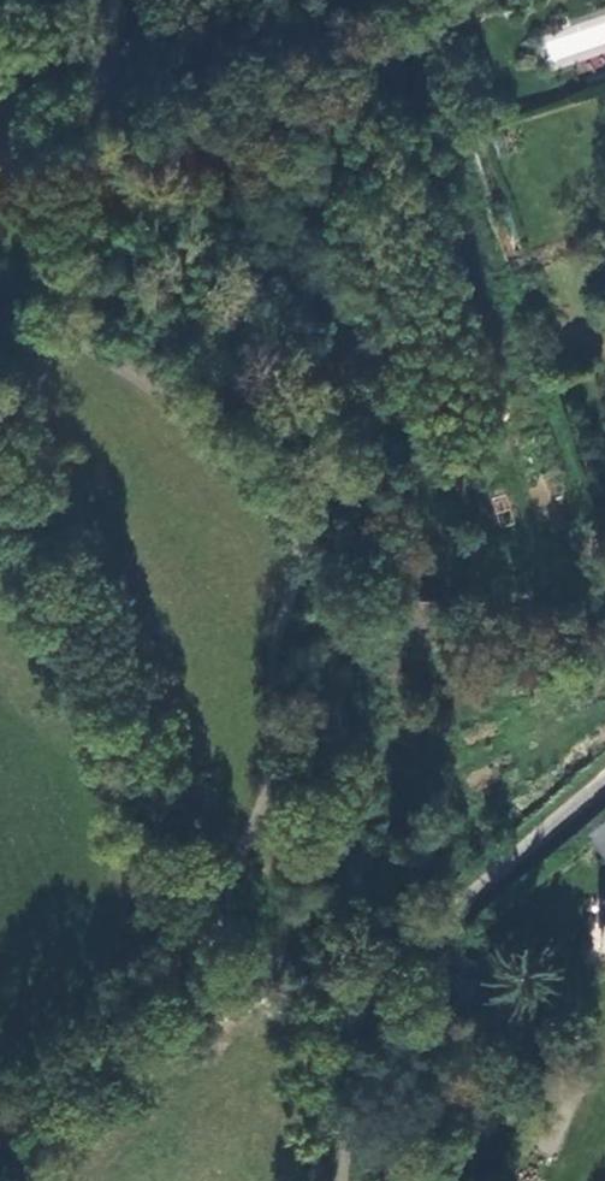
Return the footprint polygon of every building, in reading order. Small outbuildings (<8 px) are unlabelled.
[(586,837),(604,859),(604,822),(586,837)]
